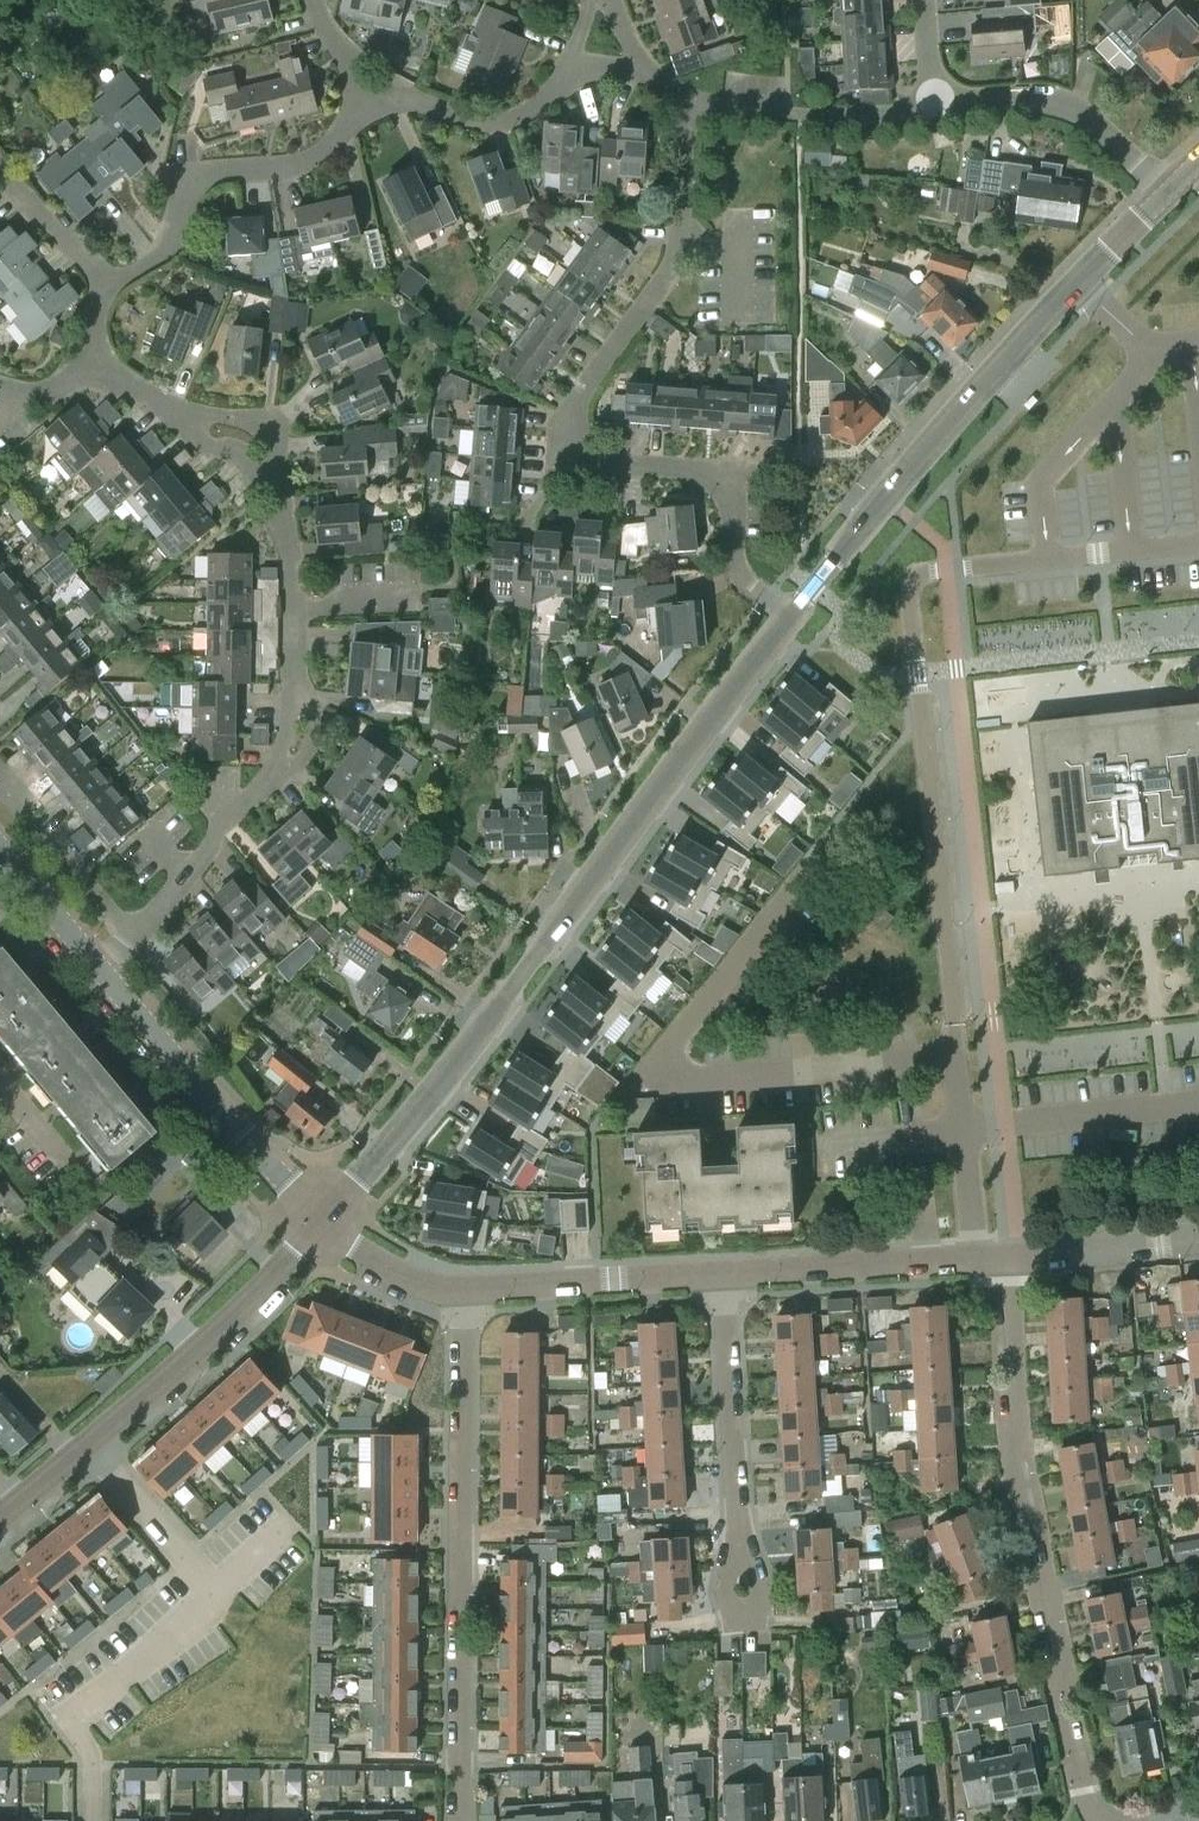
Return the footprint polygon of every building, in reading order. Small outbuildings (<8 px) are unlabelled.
[(198,28),(213,24),(216,35),(274,21),(269,0),(192,0),(198,28)] [(398,26),(405,0),(346,0),(343,12),(398,26)] [(457,5),(459,10),(465,12),(471,10),(473,4),(471,0),(458,0),(457,5)] [(660,27),(706,11),(719,7),(716,0),(656,0),(663,20),(658,21),(660,27)] [(841,9),(837,9),(834,12),(834,17),(883,14),(882,2),(887,2),(887,0),(840,0),(841,9)] [(1122,50),(1128,55),(1156,85),(1162,79),(1170,87),(1188,70),(1135,14),(1134,15),(1121,0),(1118,0),(1099,18),(1115,36),(1112,39),(1122,50)] [(1197,45),(1198,43),(1198,26),(1178,5),(1163,20),(1147,3),(1135,14),(1188,70),(1198,59),(1198,48),(1197,45)] [(1005,8),(1005,9),(982,12),(983,25),(973,26),(976,60),(1023,55),(1022,35),(1036,34),(1033,5),(1005,8)] [(482,39),(467,75),(503,89),(515,59),(518,61),(526,41),(510,35),(516,19),(485,6),(473,35),(482,39)] [(797,9),(797,19),(812,19),(812,9),(797,9)] [(706,11),(660,27),(662,33),(667,31),(674,52),(716,38),(706,11)] [(842,26),(843,41),(889,38),(889,26),(884,26),(883,14),(834,17),(834,24),(837,27),(842,26)] [(812,19),(797,19),(798,30),(813,29),(812,19)] [(843,41),(844,66),(886,64),(886,51),(890,51),(889,38),(843,41)] [(277,49),(279,56),(292,53),(291,46),(297,45),(296,40),(276,45),(277,49)] [(734,56),(729,43),(698,54),(703,67),(734,56)] [(814,68),(814,47),(798,47),(799,69),(814,68)] [(227,101),(234,131),(317,111),(304,57),(280,62),(284,79),(237,90),(233,73),(204,80),(210,105),(227,101)] [(170,85),(186,95),(202,72),(186,61),(170,85)] [(886,64),(844,66),(836,67),(837,77),(845,77),(846,91),(893,88),(892,75),(887,76),(886,64)] [(814,79),(814,68),(799,69),(799,79),(814,79)] [(94,108),(102,119),(103,118),(109,125),(119,117),(130,130),(139,123),(149,135),(161,124),(141,100),(144,98),(124,73),(104,90),(108,96),(94,108)] [(75,84),(84,96),(93,89),(83,77),(75,84)] [(109,125),(103,118),(102,119),(86,132),(91,138),(76,150),(91,167),(101,159),(113,173),(122,165),(131,177),(144,167),(109,125)] [(66,119),(57,126),(67,138),(76,131),(66,119)] [(599,184),(616,185),(617,175),(645,177),(649,126),(619,124),(618,150),(602,149),(599,184)] [(67,138),(57,126),(49,132),(59,145),(67,138)] [(543,171),(562,173),(561,192),(594,194),(596,161),(580,160),(582,129),(547,126),(543,171)] [(833,155),(833,140),(805,139),(805,164),(830,165),(829,167),(847,170),(848,156),(833,155)] [(57,155),(37,172),(57,197),(60,195),(80,219),(92,209),(83,197),(91,190),(96,196),(107,187),(91,167),(76,150),(62,161),(57,155)] [(500,199),(504,211),(529,203),(520,176),(506,180),(497,154),(469,163),(483,205),(500,199)] [(979,191),(1001,194),(1001,189),(1005,163),(1004,163),(984,160),(979,191)] [(1001,189),(1019,191),(1035,194),(1034,200),(1078,207),(1082,183),(1082,182),(1061,179),(1063,165),(1041,162),(1040,168),(1004,162),(1004,163),(1005,163),(1001,189)] [(384,183),(412,242),(457,221),(444,193),(429,200),(415,169),(384,183)] [(958,214),(961,191),(944,189),(941,211),(958,214)] [(976,223),(980,194),(961,191),(958,214),(957,221),(976,223)] [(1035,194),(1019,191),(1015,221),(1075,230),(1078,207),(1034,200),(1035,194)] [(352,197),(325,204),(333,242),(361,236),(352,197)] [(577,216),(593,217),(594,203),(578,202),(577,216)] [(333,242),(325,204),(296,210),(304,249),(307,261),(336,254),(333,242)] [(284,274),(279,239),(265,240),(263,216),(225,219),(227,238),(212,239),(213,249),(214,252),(216,254),(217,255),(220,256),(228,256),(251,255),(255,279),(284,274)] [(638,252),(644,244),(614,222),(601,224),(583,248),(621,276),(628,266),(625,263),(632,252),(629,250),(631,247),(638,252)] [(19,241),(18,240),(9,229),(0,237),(0,257),(19,241)] [(364,233),(372,271),(386,268),(378,230),(364,233)] [(535,231),(529,239),(542,248),(548,240),(535,231)] [(9,302),(26,287),(18,277),(32,265),(24,256),(36,247),(26,235),(18,240),(19,241),(0,257),(0,291),(9,302)] [(295,237),(279,239),(284,274),(300,272),(295,237)] [(542,248),(529,239),(523,248),(536,257),(542,248)] [(583,248),(569,268),(603,293),(610,283),(614,286),(621,276),(583,248)] [(929,269),(965,279),(970,263),(934,253),(929,269)] [(429,280),(410,265),(394,285),(413,300),(429,280)] [(569,268),(554,289),(592,316),(599,306),(596,303),(603,293),(569,268)] [(882,270),(878,283),(891,288),(903,299),(913,288),(902,277),(882,270)] [(506,271),(500,279),(512,288),(518,280),(506,271)] [(919,288),(925,295),(967,334),(980,321),(949,289),(948,290),(932,274),(919,288)] [(891,288),(878,283),(855,275),(848,293),(889,313),(903,299),(891,288)] [(220,301),(227,284),(214,279),(207,295),(220,301)] [(512,288),(500,279),(494,287),(506,296),(512,288)] [(26,287),(9,302),(20,316),(15,321),(32,342),(56,321),(54,318),(78,298),(68,286),(56,296),(49,287),(35,298),(26,287)] [(925,295),(919,288),(916,286),(913,288),(903,299),(921,317),(920,318),(952,349),(967,334),(925,295)] [(554,289),(540,308),(574,333),(581,323),(585,326),(592,316),(554,289)] [(268,332),(284,334),(288,299),(272,295),(268,332)] [(150,352),(180,363),(192,332),(205,338),(217,309),(193,299),(187,313),(169,305),(150,352)] [(303,333),(307,304),(290,302),(286,330),(303,333)] [(574,333),(540,308),(525,328),(563,356),(570,345),(567,343),(574,333)] [(477,311),(471,319),(483,328),(489,320),(477,311)] [(666,322),(658,316),(649,329),(658,335),(666,322)] [(483,328),(471,319),(465,327),(477,336),(483,328)] [(353,321),(308,342),(321,371),(351,357),(357,370),(385,357),(375,334),(362,339),(353,321)] [(674,328),(666,322),(658,335),(665,340),(674,328)] [(52,338),(65,343),(70,330),(57,324),(52,338)] [(226,374),(258,377),(263,331),(232,327),(226,374)] [(563,356),(525,328),(511,348),(544,373),(552,363),(555,366),(563,356)] [(755,351),(755,336),(745,337),(745,351),(755,351)] [(765,336),(755,336),(755,351),(765,351),(765,336)] [(874,381),(898,404),(926,375),(903,352),(902,353),(885,336),(867,354),(884,371),(874,381)] [(705,356),(705,341),(695,341),(695,356),(705,356)] [(715,341),(705,341),(705,356),(715,356),(715,341)] [(544,373),(511,348),(496,369),(533,396),(541,386),(537,383),(544,373)] [(385,357),(357,370),(363,382),(333,396),(346,425),(391,405),(383,387),(396,381),(385,357)] [(443,374),(440,394),(467,399),(471,379),(443,374)] [(749,433),(752,391),(753,379),(729,377),(727,389),(724,436),(736,437),(737,432),(749,433)] [(638,424),(650,425),(654,383),(628,381),(627,400),(613,399),(610,425),(625,426),(625,428),(638,429),(638,424)] [(662,431),(674,432),(678,385),(654,383),(650,425),(662,426),(662,431)] [(687,428),(700,429),(703,387),(678,385),(674,432),(687,433),(687,428)] [(831,437),(857,447),(883,419),(864,401),(862,402),(844,403),(843,385),(830,385),(831,416),(819,416),(820,435),(831,434),(831,437)] [(484,386),(481,395),(509,407),(513,398),(484,386)] [(711,435),(724,436),(727,389),(703,387),(700,429),(712,430),(711,435)] [(752,391),(749,433),(761,434),(761,439),(774,440),(777,393),(752,391)] [(447,411),(448,398),(438,397),(437,411),(447,411)] [(94,410),(102,419),(114,409),(107,400),(94,410)] [(45,432),(62,453),(94,426),(77,405),(45,432)] [(477,406),(475,431),(516,435),(517,422),(522,423),(523,410),(477,406)] [(114,409),(102,419),(108,427),(110,426),(121,417),(114,409)] [(434,417),(433,428),(448,429),(449,419),(434,417)] [(111,445),(110,445),(105,438),(110,434),(110,426),(108,427),(102,419),(94,426),(62,453),(52,461),(69,481),(78,473),(90,464),(89,463),(111,445)] [(448,429),(433,428),(432,438),(447,439),(448,429)] [(138,441),(146,449),(158,439),(151,430),(140,440),(138,441)] [(322,449),(325,479),(368,476),(367,458),(397,456),(395,430),(351,433),(352,447),(322,449)] [(475,431),(473,456),(519,460),(520,447),(515,447),(516,435),(475,431)] [(94,492),(146,449),(138,441),(140,440),(134,437),(127,443),(121,436),(110,445),(111,445),(89,463),(90,464),(78,473),(94,492)] [(158,439),(146,449),(153,457),(154,456),(165,447),(158,439)] [(154,476),(154,475),(148,468),(154,463),(154,456),(153,457),(146,449),(94,492),(111,512),(124,502),(133,494),(133,493),(154,476)] [(172,460),(180,468),(192,457),(185,449),(172,460)] [(428,451),(426,477),(441,478),(443,452),(428,451)] [(519,460),(473,456),(471,480),(512,484),(513,472),(518,472),(519,460)] [(149,513),(182,486),(165,466),(154,475),(154,476),(133,493),(133,494),(124,502),(140,521),(149,513)] [(206,499),(206,500),(218,489),(211,480),(199,491),(206,499)] [(512,484),(471,480),(468,506),(515,510),(516,496),(511,496),(512,484)] [(166,533),(198,506),(182,486),(149,513),(166,533)] [(198,506),(166,533),(157,540),(159,542),(159,549),(167,559),(174,559),(174,560),(182,553),(183,553),(215,526),(209,518),(212,515),(213,508),(225,497),(218,489),(206,500),(206,499),(198,506)] [(637,527),(623,525),(621,555),(637,556),(637,546),(661,544),(662,554),(697,550),(693,506),(658,509),(659,522),(638,524),(637,527)] [(318,510),(320,543),(352,541),(353,555),(384,553),(382,524),(359,526),(358,507),(318,510)] [(27,515),(17,524),(27,536),(33,543),(43,534),(37,527),(27,515)] [(449,548),(448,520),(425,519),(423,546),(449,548)] [(577,522),(573,562),(574,562),(573,573),(574,573),(598,575),(597,584),(613,585),(616,543),(601,542),(603,524),(577,522)] [(54,538),(63,549),(74,540),(65,529),(54,538)] [(47,531),(36,540),(51,558),(62,550),(47,531)] [(406,541),(390,542),(391,552),(419,550),(417,533),(405,534),(406,541)] [(535,533),(532,573),(533,573),(532,584),(533,584),(556,586),(556,595),(572,596),(574,573),(573,573),(574,562),(573,562),(560,561),(562,535),(535,533)] [(533,573),(532,573),(519,572),(521,546),(494,544),(490,595),(515,597),(515,606),(531,608),(533,584),(532,584),(533,573)] [(64,551),(38,567),(51,587),(76,571),(64,551)] [(209,554),(209,580),(251,580),(251,554),(209,554)] [(5,567),(0,571),(0,603),(21,586),(5,567)] [(261,568),(261,579),(277,579),(277,568),(261,568)] [(636,589),(635,579),(615,581),(612,615),(619,615),(621,596),(635,595),(635,590),(636,589)] [(261,592),(251,592),(251,580),(209,580),(209,606),(251,606),(261,606),(261,595),(261,592)] [(98,589),(108,601),(117,593),(107,582),(98,589)] [(0,603),(0,631),(2,633),(37,605),(21,586),(0,603)] [(635,595),(637,619),(648,619),(649,636),(660,635),(661,648),(686,646),(686,648),(692,648),(692,646),(706,644),(702,603),(678,605),(676,586),(636,589),(635,590),(635,595)] [(77,602),(92,615),(104,602),(89,589),(77,602)] [(261,595),(261,606),(277,606),(277,595),(261,595)] [(429,598),(429,616),(455,615),(455,598),(429,598)] [(53,624),(37,605),(2,633),(11,644),(7,650),(13,657),(18,652),(53,624)] [(261,621),(261,617),(261,606),(251,606),(209,606),(208,631),(251,632),(251,621),(261,621)] [(277,606),(261,606),(261,617),(277,617),(277,606)] [(121,618),(133,633),(143,627),(129,611),(121,618)] [(18,652),(34,671),(79,634),(82,632),(76,624),(62,635),(53,624),(18,652)] [(120,625),(119,624),(111,631),(111,632),(119,641),(127,635),(120,625)] [(260,642),(251,642),(251,632),(208,631),(194,631),(194,657),(208,657),(251,657),(260,658),(260,646),(260,642)] [(396,674),(416,676),(421,676),(423,649),(419,649),(420,634),(387,631),(386,646),(353,642),(351,669),(396,674)] [(79,634),(34,671),(50,691),(85,662),(84,662),(90,657),(91,649),(79,634)] [(125,640),(119,646),(122,654),(131,653),(133,645),(125,640)] [(551,647),(557,660),(572,653),(566,640),(551,647)] [(260,646),(260,658),(277,658),(277,646),(260,646)] [(13,657),(7,650),(0,656),(0,668),(13,657)] [(598,687),(617,730),(648,717),(635,686),(652,675),(621,651),(610,667),(615,680),(598,687)] [(13,657),(0,668),(5,674),(18,663),(13,657)] [(250,684),(250,675),(268,675),(268,668),(260,668),(260,658),(251,657),(208,657),(208,682),(208,683),(236,683),(236,684),(250,684)] [(277,658),(260,658),(260,668),(268,668),(277,668),(277,658)] [(103,662),(94,670),(100,678),(110,670),(103,662)] [(416,676),(396,674),(351,669),(348,696),(381,699),(379,713),(412,716),(416,676)] [(792,674),(772,697),(777,701),(811,728),(830,706),(847,721),(855,710),(833,691),(824,701),(792,674)] [(172,708),(179,708),(236,709),(236,684),(236,683),(208,683),(208,682),(194,682),(194,683),(172,683),(172,708)] [(253,694),(269,694),(269,683),(253,683),(253,694)] [(521,713),(523,685),(508,685),(506,712),(521,713)] [(26,699),(32,706),(45,695),(39,689),(26,699)] [(525,696),(523,718),(536,717),(549,717),(549,708),(549,695),(525,696)] [(777,701),(758,723),(788,749),(778,762),(801,780),(812,767),(796,755),(816,732),(811,728),(777,701)] [(1133,711),(1101,715),(1028,723),(1045,877),(1091,872),(1091,870),(1101,869),(1112,868),(1112,870),(1120,869),(1119,857),(1157,853),(1159,864),(1167,863),(1167,862),(1177,861),(1188,859),(1188,861),(1198,860),(1198,704),(1133,711)] [(12,768),(65,724),(49,705),(14,733),(23,744),(19,751),(7,761),(12,768)] [(179,734),(193,734),(236,734),(236,709),(179,708),(179,734)] [(569,747),(582,776),(612,763),(593,720),(576,727),(567,708),(549,708),(549,717),(550,747),(569,747)] [(439,717),(433,732),(456,743),(463,728),(439,717)] [(523,718),(520,718),(520,733),(537,732),(536,717),(523,718)] [(520,733),(520,718),(497,718),(497,734),(520,733)] [(252,723),(252,735),(269,735),(269,723),(252,723)] [(75,736),(65,724),(12,768),(18,775),(31,764),(38,761),(47,772),(81,743),(94,733),(88,726),(75,736)] [(236,734),(193,734),(193,760),(235,761),(236,734)] [(269,735),(252,735),(252,745),(269,745),(269,735)] [(362,738),(344,764),(379,788),(396,763),(410,773),(418,761),(394,744),(386,755),(362,738)] [(96,761),(81,743),(47,772),(63,791),(96,761)] [(743,754),(725,777),(758,806),(763,809),(782,786),(791,793),(801,780),(778,762),(768,774),(743,754)] [(113,781),(97,762),(63,791),(78,810),(113,781)] [(379,788),(344,764),(327,789),(351,806),(344,817),(368,834),(384,811),(370,802),(379,788)] [(721,773),(702,797),(733,823),(722,837),(746,854),(757,841),(740,828),(758,806),(725,777),(721,773)] [(129,800),(113,781),(78,810),(94,829),(129,800)] [(547,787),(516,789),(517,810),(524,810),(525,858),(548,857),(547,787)] [(39,799),(44,806),(57,796),(51,789),(39,799)] [(517,810),(516,789),(503,789),(503,811),(486,812),(487,849),(505,849),(505,858),(525,858),(524,810),(517,810)] [(841,807),(849,798),(838,790),(836,792),(830,800),(840,808),(841,807)] [(57,796),(44,806),(50,813),(62,802),(57,796)] [(129,800),(94,829),(111,848),(145,820),(129,800)] [(303,812),(281,831),(310,863),(321,854),(333,868),(355,850),(336,829),(325,838),(303,812)] [(76,844),(89,833),(83,827),(70,837),(76,844)] [(310,863),(281,831),(260,850),(282,875),(272,885),(290,906),(312,888),(299,873),(310,863)] [(94,840),(89,833),(76,844),(81,850),(94,840)] [(679,833),(665,858),(702,882),(707,885),(722,858),(736,867),(746,854),(722,837),(710,851),(679,833)] [(392,838),(379,852),(391,863),(404,849),(392,838)] [(772,869),(784,879),(804,854),(792,845),(772,869)] [(483,875),(453,853),(442,868),(472,890),(483,875)] [(660,856),(645,882),(676,900),(665,914),(689,932),(700,917),(688,906),(702,882),(665,858),(660,856)] [(762,871),(755,883),(769,892),(776,879),(762,871)] [(215,898),(238,925),(238,924),(248,937),(249,936),(267,921),(273,928),(286,918),(264,891),(252,901),(235,881),(215,898)] [(456,925),(462,917),(429,895),(409,924),(405,921),(393,939),(367,921),(358,935),(390,956),(399,942),(406,947),(437,968),(457,939),(448,932),(454,923),(456,925)] [(860,911),(882,930),(893,917),(871,898),(860,911)] [(629,908),(610,932),(614,936),(650,962),(667,940),(677,947),(689,932),(665,914),(654,928),(629,908)] [(358,910),(346,923),(355,932),(367,919),(358,910)] [(190,931),(213,958),(213,957),(223,969),(224,969),(242,954),(248,961),(261,951),(249,936),(248,937),(238,924),(238,925),(227,934),(210,914),(190,931)] [(331,934),(319,921),(307,932),(320,945),(331,934)] [(354,991),(373,1003),(366,1014),(393,1032),(416,999),(372,970),(383,953),(356,935),(342,954),(367,971),(354,991)] [(614,936),(596,958),(620,977),(611,987),(635,1006),(643,995),(635,989),(654,965),(650,962),(614,936)] [(718,942),(714,949),(724,955),(729,949),(718,942)] [(213,957),(213,958),(202,966),(185,946),(165,963),(198,1002),(217,986),(223,994),(236,983),(224,969),(223,969),(213,957)] [(4,1046),(48,1009),(0,951),(0,1041),(4,1046)] [(574,974),(555,998),(559,1002),(595,1028),(612,1006),(626,1017),(635,1006),(611,987),(603,998),(574,974)] [(559,1002),(541,1024),(569,1046),(559,1059),(583,1076),(591,1065),(580,1055),(599,1031),(595,1028),(559,1002)] [(373,1060),(342,1037),(354,1021),(331,1003),(323,1014),(338,1026),(334,1031),(317,1019),(310,1028),(334,1047),(324,1060),(354,1084),(373,1060)] [(4,1046),(55,1108),(100,1071),(48,1009),(4,1046)] [(273,1101),(314,1135),(313,1137),(314,1138),(333,1115),(333,1114),(332,1116),(304,1093),(316,1079),(280,1050),(268,1065),(288,1082),(273,1101)] [(518,1051),(502,1077),(506,1080),(545,1102),(560,1078),(574,1087),(583,1076),(559,1059),(549,1071),(518,1051)] [(100,1071),(55,1108),(107,1170),(151,1132),(100,1071)] [(618,1083),(607,1074),(598,1086),(601,1089),(609,1095),(618,1083)] [(506,1080),(491,1105),(518,1122),(511,1133),(536,1149),(543,1137),(533,1131),(549,1105),(545,1102),(506,1080)] [(600,1106),(609,1095),(601,1089),(592,1101),(600,1106)] [(655,1122),(654,1098),(620,1100),(622,1124),(655,1122)] [(792,1163),(798,1163),(796,1124),(738,1127),(740,1172),(703,1175),(701,1129),(635,1133),(637,1172),(643,1172),(647,1231),(684,1229),(684,1232),(723,1230),(722,1220),(736,1219),(736,1229),(759,1228),(759,1225),(796,1222),(793,1177),(792,1163)] [(477,1127),(461,1153),(503,1180),(519,1154),(529,1160),(536,1149),(511,1133),(504,1144),(477,1127)] [(205,1172),(188,1156),(181,1164),(198,1180),(205,1172)] [(583,1165),(570,1162),(566,1175),(579,1179),(583,1165)] [(1,1200),(14,1216),(26,1206),(4,1179),(0,1182),(0,1201),(1,1200)] [(427,1180),(423,1210),(428,1211),(472,1216),(476,1187),(427,1180)] [(224,1234),(207,1218),(218,1207),(197,1187),(163,1222),(200,1258),(224,1234)] [(590,1232),(588,1198),(574,1199),(576,1232),(590,1232)] [(576,1232),(574,1199),(560,1200),(562,1233),(576,1232)] [(99,1261),(126,1234),(91,1211),(25,1273),(37,1284),(53,1268),(70,1284),(66,1288),(93,1313),(97,1309),(125,1336),(151,1310),(121,1281),(120,1282),(99,1261)] [(428,1211),(424,1240),(473,1247),(478,1217),(472,1216),(428,1211)] [(585,1260),(585,1242),(527,1243),(527,1261),(585,1260)] [(1137,1304),(1138,1318),(1140,1317),(1198,1310),(1198,1281),(1181,1283),(1170,1284),(1172,1298),(1173,1304),(1157,1306),(1157,1302),(1137,1304)] [(892,1311),(892,1297),(867,1298),(868,1312),(892,1311)] [(853,1311),(852,1298),(827,1300),(828,1312),(853,1311)] [(1047,1301),(1048,1331),(1083,1329),(1092,1329),(1110,1328),(1110,1325),(1123,1325),(1121,1299),(1108,1300),(1109,1317),(1092,1318),(1092,1317),(1082,1318),(1081,1299),(1047,1301)] [(324,1354),(340,1314),(321,1306),(318,1313),(297,1305),(285,1338),(324,1354)] [(886,1331),(886,1341),(947,1337),(945,1307),(911,1309),(912,1324),(902,1325),(902,1330),(886,1331)] [(1189,1343),(1198,1342),(1198,1310),(1140,1317),(1141,1331),(1160,1329),(1160,1327),(1175,1325),(1176,1331),(1187,1329),(1189,1343)] [(348,1363),(364,1323),(340,1314),(324,1354),(348,1363)] [(776,1317),(778,1347),(812,1345),(810,1315),(776,1317)] [(584,1316),(557,1317),(557,1329),(575,1328),(576,1342),(585,1342),(585,1328),(584,1316)] [(348,1363),(372,1372),(388,1332),(364,1323),(348,1363)] [(643,1345),(615,1347),(615,1357),(633,1356),(643,1355),(673,1353),(671,1323),(641,1325),(643,1345)] [(1092,1329),(1092,1339),(1111,1338),(1110,1328),(1092,1329)] [(1083,1329),(1048,1331),(1050,1362),(1085,1360),(1083,1329)] [(372,1372),(412,1387),(425,1355),(404,1346),(407,1339),(388,1332),(372,1372)] [(505,1334),(505,1364),(536,1364),(536,1365),(547,1365),(547,1364),(565,1364),(565,1354),(536,1354),(536,1334),(505,1334)] [(821,1345),(839,1344),(838,1334),(820,1335),(821,1345)] [(914,1355),(915,1369),(949,1367),(947,1337),(886,1341),(887,1352),(904,1351),(904,1355),(914,1355)] [(1167,1377),(1184,1375),(1192,1374),(1198,1373),(1198,1342),(1189,1343),(1191,1363),(1157,1367),(1158,1378),(1167,1377)] [(839,1355),(839,1344),(821,1345),(812,1345),(778,1347),(780,1378),(813,1376),(812,1359),(824,1359),(824,1356),(839,1355)] [(633,1356),(615,1357),(616,1368),(644,1366),(645,1385),(675,1383),(673,1353),(643,1355),(633,1356)] [(232,1378),(260,1409),(280,1392),(251,1360),(232,1378)] [(1050,1362),(1052,1392),(1086,1390),(1086,1389),(1085,1360),(1050,1362)] [(536,1364),(505,1364),(505,1395),(536,1395),(536,1365),(536,1364)] [(565,1375),(565,1364),(547,1364),(547,1365),(547,1375),(565,1375)] [(915,1369),(917,1400),(951,1398),(949,1367),(915,1369)] [(607,1373),(594,1373),(594,1389),(607,1389),(607,1373)] [(310,1386),(300,1374),(291,1382),(302,1394),(310,1386)] [(1185,1386),(1184,1375),(1167,1377),(1168,1388),(1185,1386)] [(824,1388),(814,1389),(813,1376),(780,1378),(781,1408),(815,1406),(825,1405),(824,1395),(824,1388)] [(1095,1378),(1095,1388),(1095,1389),(1114,1388),(1113,1377),(1095,1378)] [(213,1395),(241,1427),(260,1409),(232,1378),(213,1395)] [(618,1407),(619,1418),(678,1414),(675,1383),(645,1385),(647,1405),(636,1407),(618,1407)] [(310,1386),(302,1394),(312,1405),(321,1397),(310,1386)] [(1086,1390),(1052,1392),(1054,1422),(1088,1420),(1087,1399),(1115,1399),(1114,1388),(1095,1389),(1095,1388),(1086,1389),(1086,1390)] [(878,1402),(890,1401),(889,1389),(877,1390),(878,1402)] [(889,1391),(890,1401),(907,1400),(907,1390),(889,1391)] [(9,1454),(36,1430),(2,1392),(0,1393),(0,1444),(9,1454)] [(824,1395),(825,1405),(842,1404),(842,1394),(824,1395)] [(194,1412),(223,1444),(241,1427),(213,1395),(194,1412)] [(505,1395),(505,1425),(535,1425),(536,1395),(505,1395)] [(917,1400),(919,1430),(953,1428),(951,1398),(917,1400)] [(907,1400),(890,1401),(891,1412),(908,1411),(907,1400)] [(842,1404),(825,1405),(825,1416),(843,1415),(842,1404)] [(781,1408),(783,1438),(817,1436),(815,1406),(781,1408)] [(1124,1409),(1125,1426),(1142,1424),(1141,1407),(1124,1409)] [(204,1461),(223,1444),(194,1412),(175,1429),(204,1461)] [(648,1429),(649,1446),(680,1444),(678,1414),(619,1418),(620,1428),(635,1427),(635,1430),(648,1429)] [(565,1425),(565,1415),(546,1415),(546,1425),(565,1425)] [(341,1428),(356,1428),(356,1416),(341,1416),(341,1428)] [(356,1428),(371,1428),(371,1416),(356,1416),(356,1428)] [(872,1423),(872,1432),(889,1430),(889,1421),(872,1423)] [(505,1425),(505,1455),(535,1455),(535,1425),(505,1425)] [(565,1436),(565,1425),(546,1425),(546,1435),(565,1436)] [(1148,1428),(1150,1441),(1176,1437),(1174,1425),(1148,1428)] [(893,1451),(894,1462),(955,1457),(953,1428),(919,1430),(920,1449),(893,1451)] [(185,1479),(204,1461),(175,1429),(156,1447),(185,1479)] [(290,1442),(298,1451),(309,1440),(301,1432),(290,1442)] [(375,1436),(375,1462),(417,1462),(417,1435),(375,1436)] [(836,1435),(817,1436),(783,1438),(785,1468),(819,1466),(828,1465),(831,1465),(846,1464),(846,1454),(837,1454),(836,1435)] [(279,1452),(287,1461),(298,1451),(290,1442),(279,1452)] [(623,1467),(624,1478),(682,1474),(680,1444),(649,1446),(651,1465),(623,1467)] [(1065,1480),(1099,1474),(1093,1445),(1093,1444),(1059,1450),(1065,1480)] [(165,1497),(185,1479),(156,1447),(136,1465),(165,1497)] [(329,1447),(317,1447),(317,1462),(329,1462),(329,1447)] [(1162,1473),(1159,1450),(1151,1451),(1154,1486),(1172,1485),(1170,1472),(1162,1473)] [(1196,1452),(1198,1472),(1171,1475),(1173,1486),(1191,1484),(1191,1483),(1198,1482),(1198,1452),(1196,1452)] [(505,1455),(505,1486),(535,1486),(535,1455),(505,1455)] [(955,1457),(894,1462),(894,1472),(908,1472),(908,1477),(922,1477),(923,1490),(957,1488),(955,1457)] [(1107,1472),(1125,1469),(1123,1460),(1106,1463),(1107,1472)] [(329,1462),(317,1462),(317,1477),(329,1477),(329,1462)] [(375,1462),(375,1487),(417,1487),(417,1462),(375,1462)] [(859,1463),(846,1464),(847,1474),(860,1474),(859,1463)] [(820,1477),(847,1474),(846,1464),(831,1465),(828,1465),(819,1466),(785,1468),(787,1499),(821,1497),(820,1477)] [(612,1479),(621,1478),(621,1469),(621,1465),(611,1466),(612,1479)] [(252,1477),(260,1485),(271,1475),(263,1466),(252,1477)] [(1127,1480),(1125,1469),(1107,1472),(1108,1473),(1109,1483),(1127,1480)] [(682,1474),(624,1478),(625,1488),(628,1488),(630,1505),(631,1507),(653,1506),(684,1504),(682,1474)] [(1065,1480),(1070,1510),(1104,1504),(1099,1475),(1099,1474),(1065,1480)] [(546,1475),(547,1486),(564,1486),(564,1475),(546,1475)] [(241,1487),(249,1495),(260,1485),(252,1477),(241,1487)] [(1192,1493),(1191,1484),(1173,1486),(1174,1496),(1192,1493)] [(535,1486),(505,1486),(505,1516),(535,1516),(535,1486)] [(564,1486),(547,1486),(547,1495),(564,1496),(564,1486)] [(375,1487),(375,1513),(417,1513),(417,1487),(375,1487)] [(80,1512),(107,1545),(128,1528),(100,1495),(80,1512)] [(826,1513),(834,1513),(854,1511),(853,1495),(825,1497),(826,1513)] [(329,1498),(317,1498),(317,1513),(329,1513),(329,1498)] [(214,1511),(222,1519),(233,1509),(225,1501),(214,1511)] [(1070,1510),(1075,1540),(1109,1534),(1118,1532),(1118,1533),(1136,1529),(1134,1519),(1117,1522),(1107,1523),(1104,1504),(1070,1510)] [(601,1511),(602,1523),(628,1521),(627,1509),(601,1511)] [(854,1511),(834,1513),(835,1528),(862,1526),(861,1510),(854,1511)] [(203,1521),(211,1530),(222,1519),(214,1511),(203,1521)] [(60,1529),(87,1561),(107,1545),(80,1512),(60,1529)] [(329,1513),(317,1513),(317,1528),(329,1528),(329,1513)] [(375,1513),(375,1540),(417,1540),(417,1513),(375,1513)] [(885,1523),(889,1543),(926,1536),(922,1515),(885,1523)] [(917,1555),(921,1565),(978,1544),(967,1515),(935,1527),(942,1546),(917,1555)] [(545,1527),(545,1539),(571,1538),(571,1526),(545,1527)] [(40,1545),(67,1578),(87,1561),(60,1529),(40,1545)] [(1136,1529),(1118,1533),(1120,1542),(1138,1539),(1136,1529)] [(797,1532),(799,1561),(858,1557),(858,1548),(841,1549),(841,1548),(830,1549),(829,1530),(797,1532)] [(1109,1534),(1075,1540),(1081,1570),(1115,1564),(1109,1534)] [(628,1562),(629,1573),(688,1569),(687,1539),(641,1541),(643,1561),(628,1562)] [(1176,1562),(1198,1558),(1198,1540),(1173,1544),(1176,1562)] [(978,1544),(921,1565),(924,1575),(949,1565),(957,1585),(958,1584),(965,1601),(984,1594),(977,1577),(989,1573),(978,1544)] [(40,1545),(19,1562),(25,1569),(26,1569),(47,1594),(48,1594),(67,1578),(40,1545)] [(503,1559),(503,1583),(546,1583),(546,1561),(557,1561),(557,1545),(524,1545),(524,1559),(503,1559)] [(873,1547),(858,1548),(858,1557),(859,1559),(874,1558),(873,1547)] [(858,1557),(799,1561),(801,1592),(812,1591),(814,1610),(833,1609),(832,1590),(833,1590),(832,1576),(844,1576),(843,1569),(859,1568),(858,1557)] [(374,1559),(374,1583),(417,1583),(417,1559),(374,1559)] [(319,1567),(318,1581),(333,1581),(333,1568),(319,1567)] [(47,1594),(26,1569),(25,1569),(6,1585),(32,1617),(53,1600),(48,1594),(47,1594)] [(688,1569),(629,1573),(629,1583),(645,1582),(645,1586),(657,1585),(658,1601),(659,1601),(660,1619),(680,1618),(679,1600),(690,1599),(688,1569)] [(589,1570),(589,1584),(604,1584),(604,1571),(589,1570)] [(147,1571),(136,1580),(143,1589),(155,1580),(147,1571)] [(333,1581),(318,1581),(317,1596),(333,1597),(333,1581)] [(374,1583),(374,1607),(417,1607),(417,1583),(374,1583)] [(503,1583),(503,1607),(546,1608),(546,1583),(503,1583)] [(604,1584),(589,1584),(589,1599),(604,1599),(604,1584)] [(13,1634),(32,1617),(6,1585),(0,1590),(0,1618),(13,1634)] [(127,1587),(116,1597),(123,1606),(135,1596),(127,1587)] [(844,1589),(845,1603),(860,1602),(860,1588),(844,1589)] [(1086,1599),(1092,1628),(1149,1616),(1147,1607),(1130,1610),(1130,1612),(1123,1613),(1119,1592),(1086,1599)] [(116,1597),(104,1606),(111,1615),(123,1606),(116,1597)] [(374,1607),(373,1631),(416,1631),(417,1607),(374,1607)] [(503,1607),(503,1631),(546,1632),(546,1608),(503,1607)] [(904,1611),(905,1624),(931,1622),(930,1609),(904,1611)] [(866,1614),(867,1627),(902,1624),(901,1611),(866,1614)] [(613,1614),(615,1626),(625,1625),(624,1613),(613,1614)] [(317,1615),(317,1630),(332,1631),(332,1616),(317,1615)] [(953,1645),(955,1656),(1011,1645),(1005,1616),(972,1622),(976,1640),(953,1645)] [(1149,1616),(1092,1628),(1099,1658),(1131,1651),(1127,1630),(1133,1629),(1134,1631),(1151,1628),(1149,1616)] [(588,1618),(588,1632),(603,1632),(603,1617),(588,1618)] [(820,1619),(820,1631),(853,1629),(853,1617),(820,1619)] [(13,1634),(0,1618),(0,1644),(13,1634)] [(88,1620),(76,1629),(83,1638),(95,1628),(88,1620)] [(612,1626),(614,1646),(646,1644),(644,1623),(625,1625),(615,1626),(612,1626)] [(892,1650),(931,1647),(930,1628),(890,1631),(892,1650)] [(76,1629),(64,1639),(71,1648),(83,1638),(76,1629)] [(332,1631),(317,1630),(317,1643),(331,1644),(332,1631)] [(373,1631),(373,1655),(416,1655),(416,1631),(373,1631)] [(503,1631),(503,1656),(546,1656),(546,1632),(503,1631)] [(603,1632),(588,1632),(588,1645),(604,1645),(603,1632)] [(879,1647),(878,1636),(862,1637),(864,1649),(879,1647)] [(663,1645),(644,1645),(645,1672),(664,1671),(663,1645)] [(938,1648),(940,1659),(955,1656),(953,1645),(938,1648)] [(1011,1645),(955,1656),(957,1668),(981,1663),(984,1680),(1017,1674),(1011,1645)] [(686,1647),(666,1648),(666,1665),(687,1665),(686,1647)] [(48,1653),(36,1662),(43,1671),(55,1661),(48,1653)] [(764,1653),(742,1653),(742,1679),(764,1679),(764,1653)] [(373,1655),(373,1679),(416,1679),(416,1655),(373,1655)] [(1160,1659),(1168,1695),(1186,1691),(1178,1655),(1160,1659)] [(503,1656),(503,1680),(546,1680),(546,1656),(503,1656)] [(1131,1660),(1119,1663),(1124,1689),(1142,1770),(1163,1766),(1153,1719),(1154,1719),(1146,1684),(1136,1686),(1131,1660)] [(714,1696),(733,1696),(733,1661),(714,1661),(714,1696)] [(36,1662),(24,1672),(32,1681),(43,1671),(36,1662)] [(1124,1689),(1119,1663),(1103,1666),(1111,1703),(1106,1704),(1111,1728),(1113,1728),(1123,1774),(1142,1770),(1124,1689)] [(317,1664),(316,1678),(331,1679),(332,1664),(317,1664)] [(588,1666),(588,1680),(603,1680),(603,1666),(588,1666)] [(331,1679),(316,1678),(316,1692),(331,1692),(331,1679)] [(373,1679),(373,1703),(416,1703),(416,1679),(373,1679)] [(503,1680),(503,1704),(546,1704),(546,1680),(503,1680)] [(603,1680),(588,1680),(588,1693),(603,1693),(603,1680)] [(1193,1682),(1198,1702),(1191,1704),(1197,1730),(1198,1730),(1198,1680),(1193,1682)] [(968,1709),(972,1729),(975,1745),(976,1745),(982,1744),(979,1731),(1004,1726),(1002,1715),(1006,1714),(1001,1687),(965,1694),(968,1709)] [(1006,1714),(1022,1711),(1018,1691),(1002,1694),(1006,1714)] [(955,1711),(968,1709),(965,1694),(939,1699),(942,1715),(955,1713),(955,1711)] [(373,1703),(373,1727),(416,1727),(416,1703),(373,1703)] [(503,1704),(503,1728),(545,1728),(546,1704),(503,1704)] [(835,1724),(824,1725),(826,1740),(850,1739),(848,1710),(834,1711),(835,1724)] [(1002,1715),(1004,1726),(1004,1728),(1009,1727),(1013,1747),(1010,1748),(1011,1755),(1012,1755),(1020,1795),(1040,1792),(1030,1744),(1029,1744),(1025,1724),(1027,1724),(1024,1711),(1006,1714),(1002,1715)] [(315,1712),(314,1726),(329,1727),(330,1713),(315,1712)] [(587,1715),(587,1728),(603,1728),(603,1715),(587,1715)] [(329,1727),(314,1726),(314,1741),(329,1741),(329,1727)] [(416,1727),(373,1727),(373,1751),(416,1751),(416,1727)] [(545,1728),(503,1728),(503,1752),(545,1752),(545,1728)] [(603,1728),(587,1728),(587,1742),(565,1742),(564,1762),(602,1762),(603,1728)] [(975,1745),(972,1729),(957,1732),(962,1757),(961,1757),(970,1805),(990,1801),(982,1761),(983,1761),(981,1753),(978,1754),(976,1745),(975,1745)] [(924,1755),(913,1757),(910,1732),(895,1734),(905,1815),(931,1812),(924,1755)] [(773,1741),(774,1760),(781,1759),(783,1778),(786,1820),(806,1820),(803,1766),(802,1758),(789,1759),(787,1733),(773,1733),(773,1741)] [(743,1743),(742,1739),(721,1740),(723,1786),(725,1786),(725,1802),(719,1802),(720,1812),(726,1811),(726,1820),(746,1820),(744,1758),(741,1758),(741,1745),(742,1745),(742,1743),(743,1743)] [(864,1763),(852,1764),(849,1741),(833,1742),(835,1773),(852,1771),(858,1820),(884,1817),(880,1779),(883,1779),(878,1739),(862,1741),(864,1763)] [(743,1743),(742,1743),(742,1745),(741,1745),(741,1758),(744,1758),(746,1820),(766,1820),(764,1784),(764,1770),(775,1770),(774,1760),(773,1741),(743,1743)] [(630,1748),(631,1772),(652,1770),(649,1746),(630,1748)] [(340,1762),(361,1762),(361,1751),(340,1751),(340,1762)] [(675,1797),(677,1820),(705,1820),(703,1797),(712,1797),(711,1758),(699,1758),(698,1752),(675,1754),(677,1784),(676,1784),(677,1797),(675,1797)] [(802,1758),(803,1766),(806,1820),(823,1820),(826,1820),(823,1764),(822,1753),(802,1754),(802,1758)] [(1012,1755),(1011,1755),(983,1761),(982,1761),(990,1801),(1020,1795),(1012,1755)] [(28,1780),(44,1780),(44,1769),(28,1769),(28,1780)] [(45,1780),(60,1780),(60,1769),(45,1769),(45,1780)] [(126,1780),(141,1780),(141,1769),(126,1769),(126,1780)] [(141,1780),(156,1780),(156,1769),(141,1769),(141,1780)] [(192,1780),(192,1769),(177,1769),(177,1780),(192,1780)] [(208,1780),(208,1769),(192,1769),(192,1780),(208,1780)] [(229,1780),(244,1780),(244,1770),(229,1770),(229,1780)] [(244,1780),(259,1781),(259,1770),(244,1770),(244,1780)] [(289,1781),(304,1781),(304,1770),(289,1770),(289,1781)] [(309,1785),(339,1785),(339,1770),(309,1770),(309,1785)] [(339,1770),(339,1785),(354,1785),(354,1770),(339,1770)] [(374,1785),(390,1785),(390,1770),(375,1771),(374,1785)] [(390,1770),(390,1785),(403,1786),(402,1770),(390,1770)] [(525,1785),(525,1771),(510,1770),(510,1786),(525,1785)] [(576,1785),(576,1770),(559,1770),(559,1785),(576,1785)] [(602,1770),(576,1770),(576,1785),(602,1785),(602,1770)] [(538,1771),(525,1771),(525,1785),(538,1785),(538,1771)] [(612,1782),(616,1820),(655,1820),(651,1779),(612,1782)] [(576,1802),(577,1820),(603,1820),(601,1800),(576,1802)] [(551,1803),(552,1820),(577,1820),(576,1802),(551,1803)] [(525,1805),(526,1820),(552,1820),(551,1803),(525,1805)] [(525,1805),(500,1807),(501,1820),(526,1820),(525,1805)] [(339,1810),(314,1811),(314,1820),(339,1820),(339,1810)] [(339,1810),(339,1820),(365,1820),(365,1810),(339,1810)] [(365,1810),(365,1820),(390,1820),(390,1810),(365,1810)] [(390,1810),(390,1820),(415,1820),(415,1810),(390,1810)]
